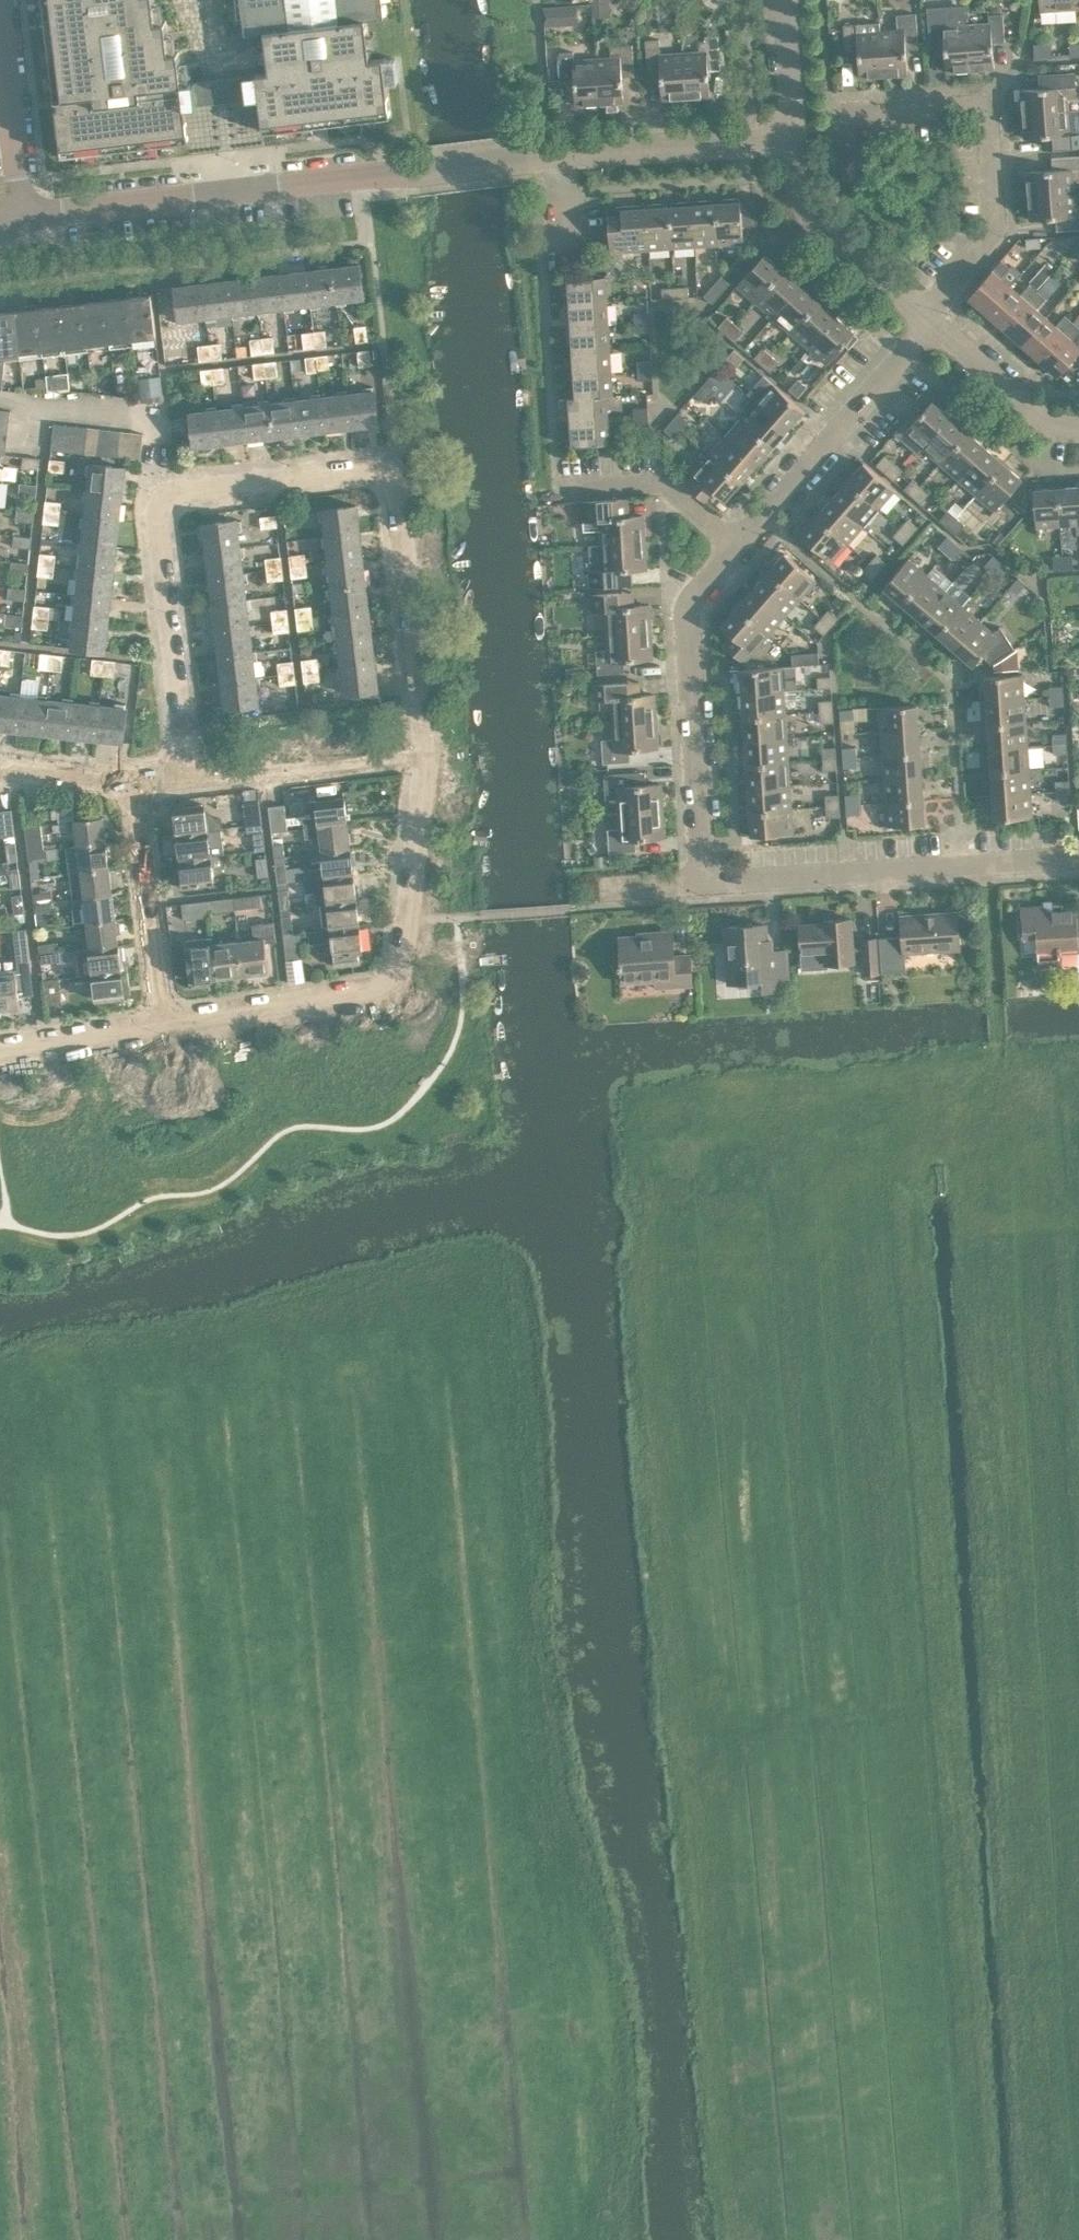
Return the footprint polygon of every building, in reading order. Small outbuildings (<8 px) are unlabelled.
[(56,100),(59,100),(59,106),(57,106),(63,155),(190,140),(186,106),(260,97),(264,131),(391,116),(387,84),(384,57),(371,59),(366,18),(385,16),(383,0),(242,0),(246,33),(251,32),(264,30),(269,71),(256,73),(257,74),(256,74),(206,80),(183,83),(179,50),(170,52),(166,20),(157,21),(154,0),(44,0),(56,100)] [(594,17),(608,16),(607,0),(593,0),(594,17)] [(1039,10),(1078,8),(1078,0),(1039,0),(1039,10)] [(575,4),(543,6),(544,20),(576,17),(575,4)] [(897,29),(880,30),(883,75),(907,73),(905,48),(918,47),(916,12),(896,14),(897,29)] [(989,23),(966,24),(970,69),(994,68),(992,42),(1004,41),(1003,13),(988,14),(989,23)] [(946,71),(970,69),(966,24),(954,25),(953,17),(929,18),(931,46),(944,45),(946,71)] [(879,21),(856,23),(843,24),(845,52),(857,51),(859,77),(883,75),(880,30),(879,21)] [(638,25),(626,25),(627,37),(638,36),(638,25)] [(705,50),(683,52),(686,97),(710,95),(708,70),(721,69),(718,34),(704,35),(705,50)] [(662,99),(686,97),(683,52),(660,54),(659,38),(645,39),(647,74),(660,73),(662,99)] [(1069,43),(1070,56),(1078,56),(1078,42),(1069,43)] [(1049,43),(1033,45),(1034,59),(1050,58),(1049,43)] [(610,57),(596,58),(599,103),(623,101),(622,76),(634,75),(632,44),(610,45),(610,57)] [(575,105),(599,103),(596,58),(574,59),(573,51),(559,52),(561,80),(574,79),(575,105)] [(1075,97),(1075,87),(1074,73),(1046,74),(1047,87),(1021,89),(1023,113),(1068,110),(1067,97),(1075,97)] [(1023,113),(1024,137),(1050,135),(1051,148),(1078,146),(1078,132),(1069,132),(1068,110),(1023,113)] [(1073,192),(1072,169),(1078,169),(1078,155),(1052,157),(1052,169),(1026,171),(1028,195),(1073,192)] [(1074,204),(1073,192),(1028,195),(1030,219),(1056,217),(1057,230),(1078,228),(1078,204),(1074,204)] [(742,225),(757,224),(755,200),(740,201),(740,197),(723,198),(723,202),(716,202),(719,244),(743,242),(742,225)] [(708,199),(692,200),(695,245),(719,244),(716,202),(708,203),(708,199)] [(669,205),(672,247),(695,245),(692,200),(676,201),(676,205),(669,205)] [(648,249),(672,247),(669,205),(661,206),(661,202),(645,203),(648,249)] [(603,256),(614,264),(617,260),(621,255),(624,251),(648,249),(645,203),(616,205),(616,209),(608,210),(610,247),(603,256)] [(1040,247),(1039,238),(1025,239),(1026,248),(1040,247)] [(764,253),(737,284),(755,300),(783,269),(764,253)] [(608,272),(614,264),(603,256),(597,264),(608,272)] [(1001,259),(968,297),(986,313),(1010,285),(1001,276),(1010,266),(1001,259)] [(617,260),(614,264),(621,269),(624,265),(617,260)] [(333,266),(337,300),(364,297),(360,262),(333,266)] [(1046,263),(1029,281),(1038,289),(1052,273),(1051,273),(1054,270),(1046,263)] [(333,266),(307,269),(311,303),(337,300),(333,266)] [(307,269),(281,272),(286,307),(311,303),(307,269)] [(755,300),(773,316),(800,285),(783,269),(755,300)] [(260,310),(286,307),(281,272),(255,276),(260,310)] [(1052,273),(1038,289),(1048,298),(1062,282),(1052,273)] [(721,275),(712,285),(721,293),(729,283),(721,275)] [(234,313),(260,310),(255,276),(229,279),(234,313)] [(567,279),(569,303),(607,300),(605,276),(567,279)] [(204,282),(208,316),(209,326),(219,324),(218,315),(234,313),(229,279),(204,282)] [(181,320),(208,316),(204,282),(177,285),(181,320)] [(1010,285),(986,313),(1004,328),(1037,290),(1029,283),(1020,293),(1010,285)] [(674,286),(675,297),(688,296),(687,285),(674,286)] [(703,295),(712,303),(721,293),(712,285),(703,295)] [(773,316),(790,332),(818,300),(800,285),(773,316)] [(675,297),(674,286),(661,287),(662,299),(675,297)] [(1004,328),(1022,344),(1046,316),(1036,307),(1045,297),(1037,290),(1004,328)] [(158,342),(152,292),(129,295),(134,345),(158,342)] [(107,298),(113,347),(134,345),(129,295),(107,298)] [(83,301),(89,350),(113,347),(107,298),(83,301)] [(607,300),(569,303),(570,326),(608,324),(607,300)] [(790,332),(808,347),(836,316),(818,300),(790,332)] [(60,304),(67,353),(89,350),(83,301),(60,304)] [(38,307),(44,356),(67,353),(60,304),(38,307)] [(44,356),(38,307),(15,310),(21,359),(44,356)] [(15,310),(0,312),(0,362),(21,359),(15,310)] [(635,322),(649,321),(648,312),(634,313),(635,322)] [(1056,324),(1046,316),(1022,344),(1039,359),(1073,321),(1065,314),(1056,324)] [(726,333),(735,323),(726,316),(718,326),(726,333)] [(836,316),(808,347),(826,363),(844,343),(853,332),(854,332),(836,316)] [(649,321),(635,322),(635,332),(649,332),(649,321)] [(1039,359),(1058,375),(1078,351),(1078,345),(1072,338),(1078,330),(1078,327),(1073,321),(1039,359)] [(735,323),(726,333),(735,341),(743,331),(735,323)] [(570,326),(572,350),(610,347),(608,324),(570,326)] [(356,342),(368,340),(365,325),(354,327),(356,342)] [(315,331),(317,346),(327,345),(325,330),(315,331)] [(317,346),(315,331),(302,333),(304,348),(317,346)] [(853,332),(844,343),(849,348),(858,337),(853,332)] [(263,337),(265,353),(274,352),(272,336),(263,337)] [(265,353),(263,337),(250,339),(252,354),(265,353)] [(211,344),(213,359),(222,358),(220,343),(211,344)] [(213,359),(211,344),(198,346),(200,360),(213,359)] [(572,350),(573,374),(611,371),(610,347),(572,350)] [(762,364),(770,354),(762,347),(753,357),(762,364)] [(378,357),(377,348),(370,349),(371,358),(378,357)] [(371,364),(368,349),(357,351),(359,366),(371,364)] [(734,349),(726,357),(736,366),(744,358),(734,349)] [(318,355),(320,371),(329,370),(328,354),(318,355)] [(770,354),(762,364),(770,372),(779,362),(770,354)] [(320,371),(318,355),(305,357),(307,372),(320,371)] [(638,369),(651,368),(651,359),(637,360),(638,369)] [(265,361),(267,377),(277,376),(275,360),(265,361)] [(267,377),(265,361),(253,363),(255,378),(267,377)] [(213,368),(215,383),(225,382),(223,367),(213,368)] [(215,383),(213,368),(201,370),(203,384),(215,383)] [(651,368),(638,369),(638,379),(652,379),(651,368)] [(611,371),(573,374),(575,396),(606,396),(613,395),(611,371)] [(47,374),(47,377),(48,384),(48,387),(48,389),(61,388),(59,373),(47,374)] [(162,374),(140,377),(143,394),(164,391),(162,374)] [(702,385),(712,394),(720,385),(709,376),(702,385)] [(789,389),(798,397),(807,386),(798,379),(789,389)] [(772,382),(756,400),(787,428),(803,409),(772,382)] [(712,394),(702,385),(695,393),(705,402),(712,394)] [(349,392),(353,426),(380,422),(376,389),(349,392)] [(349,392),(323,395),(327,429),(353,426),(349,392)] [(296,398),(301,432),(327,429),(323,395),(296,398)] [(570,421),(607,419),(606,396),(575,396),(568,397),(570,421)] [(270,402),(275,435),(301,432),(296,398),(270,402)] [(740,418),(772,446),(787,428),(756,400),(740,418)] [(918,452),(923,447),(950,416),(932,400),(920,413),(915,409),(895,432),(918,452)] [(248,438),(275,435),(270,402),(244,405),(248,438)] [(222,442),(248,438),(244,405),(218,408),(222,442)] [(634,417),(648,416),(648,407),(634,408),(634,417)] [(195,445),(222,442),(218,408),(191,411),(195,445)] [(10,421),(11,410),(0,409),(0,420),(10,421)] [(671,420),(681,429),(689,421),(678,412),(671,420)] [(648,416),(634,417),(635,427),(649,426),(648,416)] [(950,416),(923,447),(940,463),(968,431),(950,416)] [(725,436),(756,463),(772,446),(740,418),(725,436)] [(607,419),(570,421),(571,445),(609,443),(607,419)] [(8,432),(10,421),(0,420),(0,431),(8,432)] [(681,429),(671,420),(664,429),(673,438),(681,429)] [(63,450),(66,423),(55,422),(52,449),(63,450)] [(66,423),(63,450),(74,451),(77,425),(66,423)] [(77,425),(74,451),(85,453),(88,426),(77,425)] [(88,426),(85,453),(96,454),(99,427),(88,426)] [(99,427),(96,454),(108,455),(111,428),(99,427)] [(111,428),(108,455),(119,456),(122,430),(111,428)] [(122,430),(119,456),(130,458),(133,431),(122,430)] [(0,431),(0,442),(7,442),(8,432),(0,431)] [(133,431),(130,458),(141,459),(144,432),(133,431)] [(940,463),(958,478),(986,447),(968,431),(940,463)] [(709,453),(741,481),(756,463),(725,436),(709,453)] [(958,478),(976,494),(1003,462),(986,447),(958,478)] [(725,499),(741,481),(709,453),(693,472),(685,482),(705,499),(713,489),(725,499)] [(884,454),(875,464),(893,480),(902,470),(884,454)] [(38,469),(40,458),(23,456),(21,467),(38,469)] [(65,461),(50,459),(49,470),(64,472),(65,461)] [(92,462),(89,489),(123,493),(126,466),(92,462)] [(895,489),(863,462),(847,480),(879,507),(895,489)] [(1003,462),(976,494),(994,510),(1022,478),(1003,462)] [(911,496),(920,486),(912,478),(903,488),(911,496)] [(832,498),(863,525),(879,507),(847,480),(832,498)] [(37,484),(20,482),(18,494),(36,496),(37,484)] [(1060,525),(1078,523),(1078,485),(1057,487),(1060,525)] [(920,486),(911,496),(920,503),(929,493),(920,486)] [(1060,525),(1057,487),(1033,489),(1036,527),(1060,525)] [(86,515),(121,519),(123,493),(89,489),(86,515)] [(630,515),(629,496),(582,500),(584,530),(601,529),(602,544),(645,541),(643,514),(630,515)] [(848,543),(863,525),(832,498),(816,515),(848,543)] [(44,511),(60,512),(61,501),(45,500),(44,511)] [(323,508),(326,535),(360,531),(357,504),(323,508)] [(33,522),(34,510),(17,508),(15,520),(33,522)] [(947,527),(956,517),(948,510),(939,520),(947,527)] [(60,512),(44,511),(43,523),(59,524),(60,512)] [(299,512),(284,514),(286,525),(301,523),(299,512)] [(74,530),(75,515),(60,514),(59,528),(74,530)] [(118,545),(121,519),(86,515),(83,542),(118,545)] [(277,526),(275,515),(260,517),(262,528),(277,526)] [(832,561),(848,543),(816,515),(800,534),(832,561)] [(956,517),(947,527),(955,534),(964,524),(956,517)] [(900,526),(910,535),(917,527),(908,518),(900,526)] [(204,523),(207,550),(242,546),(239,519),(204,523)] [(910,535),(900,526),(893,535),(903,544),(910,535)] [(326,535),(329,561),(363,557),(360,531),(326,535)] [(31,536),(14,534),(13,546),(30,548),(31,536)] [(945,552),(954,542),(947,535),(938,546),(945,552)] [(647,568),(645,541),(602,544),(603,569),(591,570),(591,584),(619,582),(618,569),(647,568)] [(80,568),(115,572),(118,545),(83,542),(80,568)] [(954,542),(945,552),(953,559),(962,549),(954,542)] [(242,546),(207,550),(210,576),(245,572),(242,546)] [(39,563),(54,565),(55,554),(40,552),(39,563)] [(768,570),(800,598),(815,579),(784,552),(768,570)] [(290,566),(306,564),(304,553),(289,555),(290,566)] [(55,554),(54,565),(65,566),(66,555),(55,554)] [(869,562),(879,571),(886,563),(876,554),(869,562)] [(1062,555),(1063,569),(1073,568),(1072,554),(1062,555)] [(991,571),(1000,561),(993,555),(984,565),(991,571)] [(1063,569),(1062,555),(1052,556),(1053,570),(1063,569)] [(266,569),(282,568),(280,556),(265,558),(266,569)] [(329,561),(332,587),(367,583),(363,557),(329,561)] [(883,586),(902,602),(926,574),(908,558),(883,586)] [(27,573),(28,562),(11,560),(10,572),(27,573)] [(1000,561),(991,571),(999,578),(1008,568),(1000,561)] [(879,571),(869,562),(862,571),(871,580),(879,571)] [(54,565),(39,563),(37,575),(53,576),(54,565)] [(306,564),(290,566),(292,578),(307,575),(306,564)] [(80,568),(77,594),(112,598),(115,572),(80,568)] [(282,568),(266,569),(268,581),(283,579),(282,568)] [(753,588),(784,615),(800,598),(768,570),(753,588)] [(245,572),(210,576),(213,602),(248,598),(245,572)] [(944,589),(926,574),(902,602),(919,618),(944,589)] [(1025,583),(1018,577),(1009,588),(1016,594),(1025,583)] [(367,583),(332,587),(336,613),(370,609),(367,583)] [(26,589),(8,587),(7,598),(25,600),(26,589)] [(784,615),(753,588),(737,606),(769,633),(784,615)] [(919,618),(937,633),(962,605),(944,589),(919,618)] [(592,594),(592,595),(593,609),(606,608),(608,633),(650,630),(649,604),(634,605),(633,591),(592,594)] [(77,594),(75,620),(109,624),(112,598),(77,594)] [(248,598),(213,602),(216,628),(251,624),(248,598)] [(33,615),(49,617),(50,606),(34,604),(33,615)] [(937,633),(955,649),(980,620),(962,605),(937,633)] [(296,618),(312,616),(311,606),(295,607),(296,618)] [(745,661),(769,633),(737,606),(721,624),(739,639),(730,649),(745,661)] [(272,621),(288,620),(287,608),(271,610),(272,621)] [(336,613),(339,639),(373,635),(370,609),(336,613)] [(821,617),(831,626),(838,617),(828,609),(821,617)] [(22,626),(23,614),(0,612),(0,623),(22,626)] [(49,617),(33,615),(32,627),(47,629),(49,617)] [(326,615),(313,616),(314,629),(328,627),(326,615)] [(312,616),(296,618),(298,630),(313,628),(312,616)] [(831,626),(821,617),(814,625),(824,634),(831,626)] [(106,651),(109,624),(75,620),(72,647),(106,651)] [(288,620),(272,621),(274,633),(289,631),(288,620)] [(980,620),(955,649),(973,665),(982,655),(991,663),(1015,647),(1000,625),(992,631),(980,620)] [(216,628),(219,654),(254,650),(251,624),(216,628)] [(652,657),(650,630),(608,633),(609,648),(596,649),(597,673),(625,672),(624,659),(652,657)] [(339,639),(342,665),(376,661),(373,635),(339,639)] [(0,652),(0,664),(9,665),(11,649),(1,648),(0,652)] [(1017,649),(993,664),(994,670),(1018,669),(1017,649)] [(219,654),(222,680),(257,676),(254,650),(219,654)] [(805,664),(819,663),(818,651),(805,652),(805,664)] [(51,669),(53,654),(40,652),(39,668),(51,669)] [(805,664),(805,652),(791,653),(792,665),(795,665),(805,664)] [(53,654),(51,669),(61,670),(63,655),(53,654)] [(103,675),(105,660),(93,658),(91,673),(103,675)] [(303,670),(318,668),(317,658),(301,660),(303,670)] [(105,660),(103,675),(113,676),(115,661),(105,660)] [(279,673),(294,671),(293,661),(278,663),(279,673)] [(376,661),(342,665),(345,692),(379,688),(376,661)] [(795,665),(792,665),(782,665),(740,668),(742,692),(783,690),(796,689),(795,665)] [(318,668),(303,670),(304,682),(319,680),(318,668)] [(294,671),(279,673),(280,685),(295,683),(294,671)] [(985,676),(986,700),(1024,697),(1023,673),(985,676)] [(260,703),(257,676),(222,680),(226,707),(260,703)] [(818,687),(831,686),(830,676),(817,676),(818,687)] [(640,681),(625,682),(594,684),(595,699),(599,698),(600,709),(612,708),(613,723),(656,720),(655,693),(641,694),(640,681)] [(1049,696),(1063,695),(1062,685),(1048,686),(1049,696)] [(785,713),(783,690),(742,692),(743,716),(785,713)] [(22,695),(0,693),(0,728),(18,730),(22,695)] [(44,733),(48,698),(22,695),(18,730),(44,733)] [(1063,695),(1049,696),(1049,706),(1064,705),(1063,695)] [(1026,721),(1024,697),(986,700),(988,723),(1026,721)] [(44,733),(70,736),(74,701),(48,698),(44,733)] [(819,711),(832,710),(832,699),(819,700),(819,711)] [(74,701),(70,736),(96,739),(100,704),(74,701)] [(100,704),(96,739),(123,742),(127,707),(100,704)] [(879,706),(879,707),(880,730),(918,728),(917,704),(879,706)] [(853,709),(839,710),(840,719),(854,718),(853,709)] [(832,710),(819,711),(820,722),(833,721),(832,710)] [(785,713),(743,716),(745,739),(787,737),(785,713)] [(658,746),(656,720),(613,723),(614,738),(602,738),(603,763),(631,761),(630,748),(658,746)] [(1026,721),(988,723),(990,747),(1027,744),(1026,721)] [(918,728),(880,730),(882,754),(920,752),(918,728)] [(1052,743),(1066,742),(1066,732),(1051,733),(1052,743)] [(788,760),(787,737),(745,739),(747,763),(788,760)] [(1066,742),(1052,743),(1053,753),(1067,752),(1066,742)] [(1029,768),(1027,744),(990,747),(991,771),(1029,768)] [(823,758),(836,757),(835,746),(822,747),(823,758)] [(842,757),(857,756),(856,746),(842,747),(842,757)] [(920,752),(882,754),(883,778),(921,775),(920,752)] [(857,756),(842,757),(843,767),(857,766),(857,756)] [(836,757),(823,758),(824,769),(837,768),(836,757)] [(747,763),(748,787),(790,784),(788,760),(747,763)] [(1029,768),(991,771),(993,794),(1030,792),(1029,768)] [(619,812),(662,809),(660,783),(641,784),(640,771),(604,774),(605,798),(618,797),(619,812)] [(921,775),(883,778),(885,801),(923,799),(921,775)] [(1069,780),(1055,781),(1055,790),(1069,789),(1069,780)] [(748,787),(750,810),(791,807),(790,784),(748,787)] [(1069,789),(1055,790),(1056,800),(1070,799),(1069,789)] [(1032,816),(1030,792),(993,794),(994,818),(1032,816)] [(825,805),(839,804),(838,793),(825,794),(825,805)] [(846,804),(859,803),(859,794),(845,795),(846,804)] [(303,818),(304,827),(305,830),(347,824),(344,796),(316,799),(318,816),(303,818)] [(262,823),(259,798),(243,800),(246,825),(262,823)] [(923,799),(885,801),(887,825),(924,823),(923,799)] [(859,803),(846,804),(846,814),(860,813),(859,803)] [(177,834),(208,830),(222,828),(220,817),(215,817),(206,813),(205,804),(174,808),(177,834)] [(284,804),(269,806),(272,831),(287,829),(284,804)] [(839,804),(825,805),(826,817),(840,816),(839,804)] [(791,807),(750,810),(751,834),(793,832),(791,807)] [(11,809),(0,810),(0,836),(14,835),(11,809)] [(664,836),(662,809),(619,812),(620,827),(607,828),(609,852),(636,850),(636,838),(664,836)] [(77,845),(106,842),(102,816),(74,819),(77,845)] [(70,819),(59,821),(60,831),(71,830),(70,819)] [(28,851),(44,849),(41,823),(25,825),(28,851)] [(347,824),(305,830),(305,837),(321,836),(323,852),(350,848),(347,824)] [(177,834),(180,860),(211,856),(211,855),(208,830),(177,834)] [(263,830),(253,832),(255,850),(265,849),(263,830)] [(18,860),(15,841),(5,843),(8,861),(18,860)] [(77,845),(78,847),(67,848),(70,872),(81,871),(109,868),(106,842),(77,845)] [(283,843),(273,844),(274,857),(284,856),(283,843)] [(44,849),(28,851),(29,861),(48,859),(46,848),(44,849)] [(350,848),(323,852),(324,867),(309,869),(310,878),(310,879),(353,874),(350,848)] [(177,887),(184,886),(214,882),(213,869),(226,867),(224,853),(211,855),(211,856),(180,860),(182,870),(177,871),(175,874),(177,887)] [(605,856),(594,857),(595,868),(606,867),(605,856)] [(266,857),(256,858),(258,876),(268,875),(266,857)] [(275,864),(277,883),(287,881),(285,863),(275,864)] [(21,886),(18,867),(8,868),(11,887),(21,886)] [(81,871),(83,887),(71,888),(72,898),(112,893),(109,868),(81,871)] [(317,893),(318,903),(318,904),(320,904),(320,903),(356,899),(353,874),(310,879),(310,878),(305,879),(307,891),(314,891),(317,893)] [(290,907),(288,888),(278,889),(280,908),(290,907)] [(34,902),(52,900),(51,890),(33,893),(34,902)] [(24,912),(22,893),(12,894),(14,913),(24,912)] [(85,906),(87,922),(115,919),(115,918),(112,893),(72,898),(73,907),(85,906)] [(233,897),(235,908),(261,905),(260,894),(233,897)] [(235,908),(233,897),(207,900),(208,912),(209,911),(235,908)] [(323,929),(359,925),(356,899),(320,903),(320,904),(323,928),(323,929)] [(52,900),(34,902),(35,912),(54,910),(52,900)] [(208,912),(207,900),(182,903),(184,919),(209,916),(209,911),(208,912)] [(1037,945),(1038,964),(1060,963),(1059,951),(1078,950),(1078,915),(1077,915),(1076,902),(1063,903),(1063,902),(1052,902),(1052,904),(1021,906),(1023,935),(1036,934),(1037,945)] [(879,937),(880,945),(882,972),(906,970),(904,952),(959,949),(956,910),(901,914),(903,935),(879,937)] [(36,926),(45,925),(43,911),(35,912),(35,917),(36,926)] [(291,914),(281,915),(283,934),(294,932),(291,914)] [(799,923),(800,945),(801,951),(825,950),(826,963),(854,961),(851,917),(823,919),(823,921),(799,923)] [(90,947),(106,945),(118,944),(117,935),(120,931),(119,922),(115,919),(87,922),(90,947)] [(265,942),(276,940),(273,921),(252,924),(254,938),(238,940),(242,974),(268,971),(265,942)] [(725,926),(726,945),(729,982),(761,980),(762,989),(787,988),(784,950),(767,951),(765,923),(725,926)] [(333,938),(334,945),(336,964),(359,962),(358,951),(362,950),(359,925),(323,929),(323,928),(310,930),(311,940),(333,938)] [(15,945),(17,967),(0,970),(0,1008),(20,1005),(19,995),(33,993),(30,971),(31,971),(26,927),(13,929),(15,945)] [(619,935),(620,945),(622,981),(655,979),(656,987),(692,985),(690,954),(674,955),(673,929),(637,932),(637,934),(619,935)] [(302,957),(299,932),(294,932),(283,934),(287,964),(300,963),(299,958),(302,957)] [(861,938),(862,945),(864,973),(879,972),(876,937),(861,938)] [(212,945),(216,977),(242,974),(238,940),(212,943),(212,945)] [(38,943),(38,945),(40,953),(59,951),(57,941),(38,943)] [(216,977),(212,945),(212,943),(186,946),(190,980),(216,977)] [(119,953),(118,944),(106,945),(90,947),(77,948),(78,960),(91,958),(93,973),(128,968),(126,955),(123,952),(119,953)] [(59,951),(40,953),(41,963),(60,961),(59,951)] [(128,968),(93,973),(96,999),(124,995),(123,986),(127,986),(129,982),(128,968)] [(43,979),(46,1004),(62,1002),(59,977),(43,979)]
